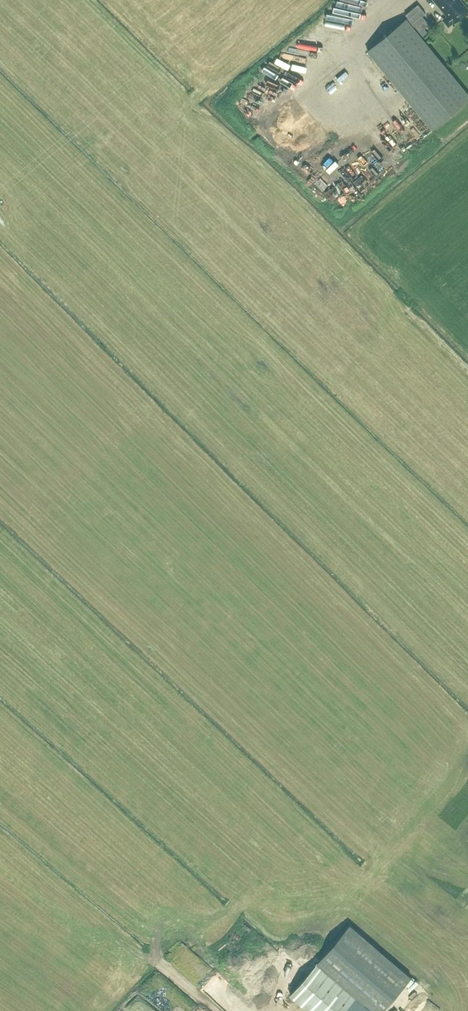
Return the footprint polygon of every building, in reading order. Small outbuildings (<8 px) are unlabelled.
[(467,10),(467,9),(461,0),(435,0),(447,15),(442,19),(448,26),(453,22),(467,10)] [(406,14),(418,29),(428,21),(415,6),(406,14)] [(367,50),(432,129),(467,99),(467,93),(406,18),(367,50)] [(341,41),(326,54),(330,58),(344,45),(341,41)] [(303,66),(298,70),(304,77),(309,73),(303,66)] [(325,94),(319,97),(320,99),(316,101),(318,105),(328,99),(325,94)] [(333,133),(338,130),(334,125),(329,128),(333,133)] [(335,924),(332,929),(343,935),(346,931),(335,924)] [(291,993),(312,1010),(343,1010),(357,995),(375,1010),(382,1010),(411,979),(351,926),(291,993)] [(264,977),(258,988),(267,993),(273,982),(264,977)] [(357,995),(343,1010),(375,1010),(357,995)] [(259,1004),(262,1009),(270,1005),(267,1000),(259,1004)]
